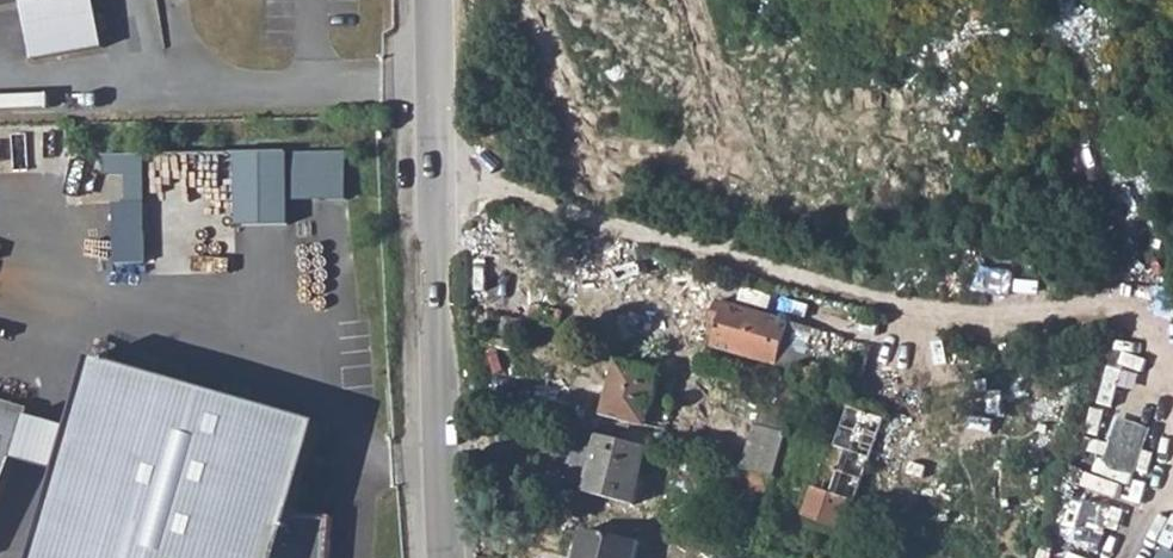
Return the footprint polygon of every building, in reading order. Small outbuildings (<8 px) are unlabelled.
[(26,53),(97,42),(91,0),(18,0),(26,53)] [(293,199),(345,199),(345,152),(294,151),(293,199)] [(237,223),(287,223),(288,152),(237,152),(237,223)] [(142,203),(143,155),(104,155),(104,175),(126,175),(126,203),(142,203)] [(714,304),(710,315),(719,318),(716,327),(709,349),(797,374),(800,367),(819,373),(823,358),(826,358),(832,337),(714,304)] [(708,324),(716,327),(719,318),(710,315),(708,324)] [(512,352),(519,321),(503,317),(501,321),(489,318),(483,345),(512,352)] [(295,514),(321,423),(94,358),(74,429),(62,472),(37,557),(329,557),(331,516),(295,514)] [(615,364),(602,418),(672,435),(678,408),(651,402),(658,373),(615,364)] [(14,458),(26,415),(28,411),(0,403),(0,503),(14,458)] [(872,498),(883,464),(896,426),(879,421),(846,410),(839,432),(848,436),(828,496),(852,504),(856,494),(872,498)] [(74,429),(26,415),(14,458),(62,472),(74,429)] [(752,429),(739,472),(770,480),(775,464),(782,436),(752,429)] [(584,496),(598,438),(571,432),(563,465),(572,467),(566,491),(584,496)] [(598,438),(584,496),(631,506),(644,450),(598,438)] [(767,491),(779,495),(782,487),(787,467),(775,464),(770,480),(767,491)] [(577,557),(650,557),(651,553),(633,543),(582,533),(577,557)]
